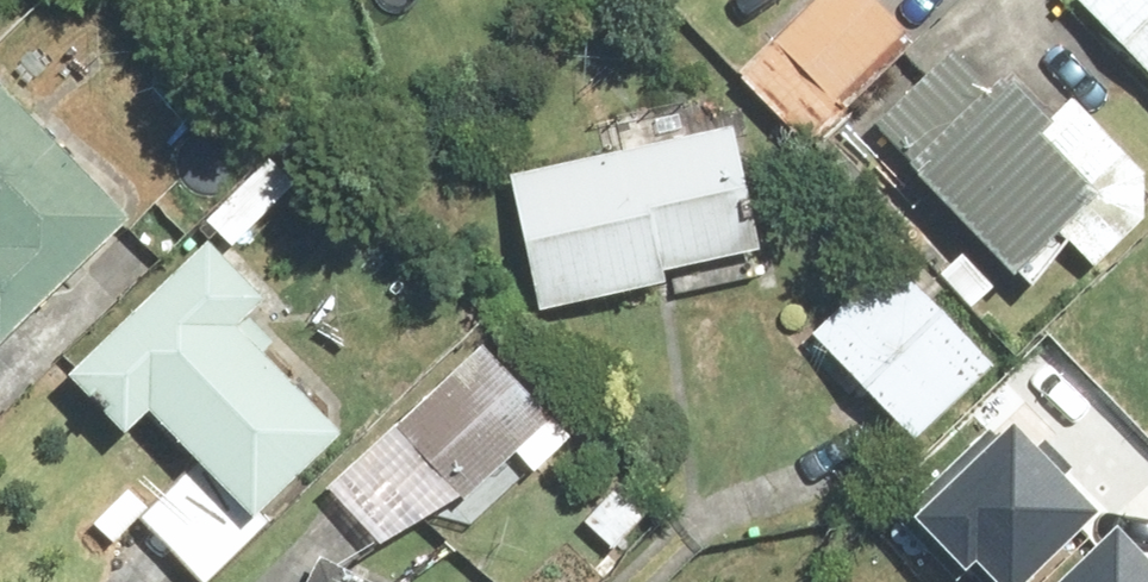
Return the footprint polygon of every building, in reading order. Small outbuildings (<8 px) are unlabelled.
[(742,67),(811,143),(932,36),(899,0),(817,0),(742,67)] [(1147,58),(1147,0),(1092,0),(1147,58)] [(878,121),(1045,292),(1147,193),(1147,150),(1057,56),(1011,100),(958,45),(878,121)] [(24,62),(0,86),(0,324),(28,352),(172,209),(24,62)] [(749,109),(530,160),(563,300),(782,248),(749,109)] [(78,367),(148,434),(170,411),(206,447),(141,514),(212,581),(218,581),(378,417),(285,329),(307,306),(219,221),(78,367)] [(926,257),(830,337),(918,440),(1013,360),(926,257)] [(472,348),(329,482),(404,561),(546,427),(472,348)] [(1006,581),(1009,581),(1097,497),(1010,409),(910,506),(965,562),(976,552),(1006,581)] [(1053,581),(1147,581),(1147,556),(1118,524),(1053,581)] [(315,581),(395,581),(333,548),(315,581)]
